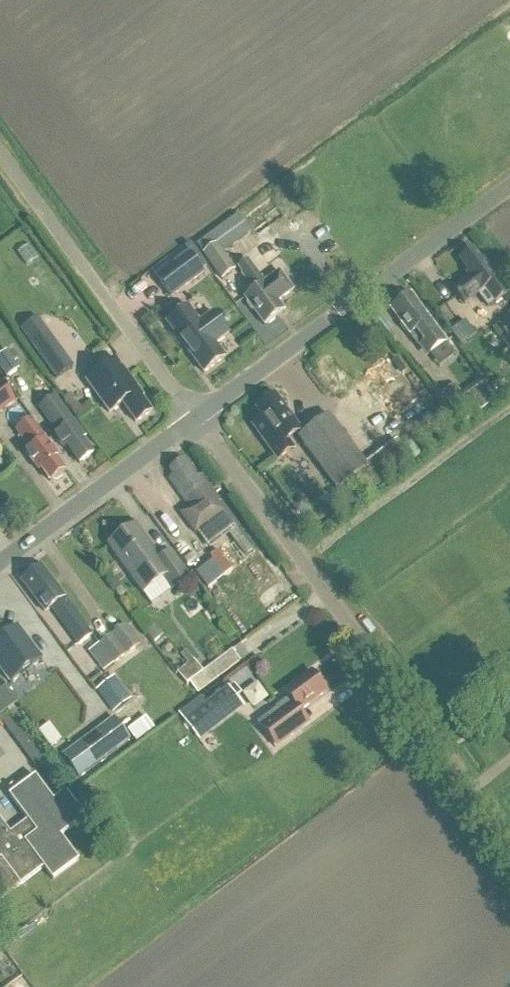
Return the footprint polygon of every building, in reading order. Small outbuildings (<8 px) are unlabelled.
[(223,254),(252,234),(239,217),(198,247),(204,255),(203,256),(221,282),(235,272),(223,254)] [(189,256),(157,280),(171,299),(203,275),(200,272),(207,267),(191,245),(185,250),(189,256)] [(494,304),(508,294),(484,261),(481,263),(473,252),(471,254),(466,254),(462,257),(461,262),(459,263),(470,277),(452,291),(464,307),(485,291),(494,304)] [(0,264),(0,271),(4,276),(17,266),(10,257),(0,264)] [(264,327),(265,327),(269,328),(275,323),(275,320),(285,313),(278,304),(293,293),(279,274),(264,284),(248,261),(237,269),(242,277),(241,277),(253,293),(244,300),(247,304),(247,307),(251,312),(254,313),(264,327)] [(445,344),(410,297),(390,312),(401,328),(401,330),(405,335),(407,335),(415,345),(417,346),(422,342),(424,344),(417,349),(425,359),(445,344)] [(213,315),(199,325),(187,309),(166,325),(204,375),(225,360),(215,346),(229,336),(213,315)] [(81,335),(90,327),(80,315),(71,323),(81,335)] [(497,326),(509,344),(509,317),(497,326)] [(449,330),(459,345),(474,336),(465,321),(449,330)] [(42,357),(56,377),(67,369),(53,349),(42,357)] [(7,353),(0,358),(0,370),(7,380),(20,371),(7,353)] [(86,384),(110,415),(122,406),(136,425),(151,413),(141,400),(143,399),(116,362),(86,384)] [(465,399),(456,386),(441,397),(461,426),(496,401),(484,385),(465,399)] [(2,386),(0,387),(0,416),(15,404),(2,386)] [(277,463),(294,451),(288,442),(301,433),(275,397),(266,404),(263,403),(259,406),(258,409),(255,411),(262,421),(252,429),(262,443),(277,463)] [(66,448),(80,466),(93,456),(83,442),(86,440),(73,423),(55,398),(38,410),(56,435),(54,437),(64,450),(66,448)] [(369,469),(366,466),(329,416),(298,439),(337,493),(343,488),(369,469)] [(56,461),(58,459),(45,441),(46,441),(31,421),(15,433),(29,452),(25,455),(36,470),(38,468),(50,484),(65,473),(56,461)] [(184,462),(169,473),(173,478),(168,482),(189,509),(181,516),(194,534),(226,510),(213,492),(202,477),(198,480),(184,462)] [(310,509),(306,502),(298,501),(293,508),(296,515),(305,516),(310,509)] [(135,527),(108,547),(144,595),(164,581),(172,592),(189,580),(170,554),(160,561),(135,527)] [(193,571),(206,589),(230,570),(217,553),(193,571)] [(92,637),(64,600),(65,600),(41,567),(24,581),(38,600),(36,601),(46,615),(51,611),(78,647),(92,637)] [(231,596),(220,605),(229,617),(240,608),(231,596)] [(11,685),(42,661),(18,628),(8,636),(0,625),(0,671),(11,685)] [(127,627),(99,646),(114,667),(142,647),(127,627)] [(232,652),(203,674),(194,662),(177,674),(187,687),(190,685),(198,695),(241,663),(232,652)] [(299,714),(326,694),(311,673),(284,693),(289,700),(276,709),(276,711),(257,724),(275,750),(300,732),(291,719),(299,714)] [(95,690),(111,712),(129,699),(112,677),(95,690)] [(184,722),(192,733),(236,699),(236,698),(241,694),(234,685),(229,689),(228,688),(184,722)] [(16,704),(4,687),(0,689),(0,715),(16,704)] [(497,722),(509,739),(509,713),(497,722)] [(0,720),(10,734),(18,728),(8,714),(0,720)] [(128,732),(136,743),(154,730),(145,719),(128,732)] [(103,731),(64,760),(78,779),(117,750),(103,731)] [(44,870),(53,882),(79,862),(61,838),(85,820),(65,794),(53,803),(35,778),(9,798),(27,822),(10,835),(0,822),(0,902),(44,870)]
